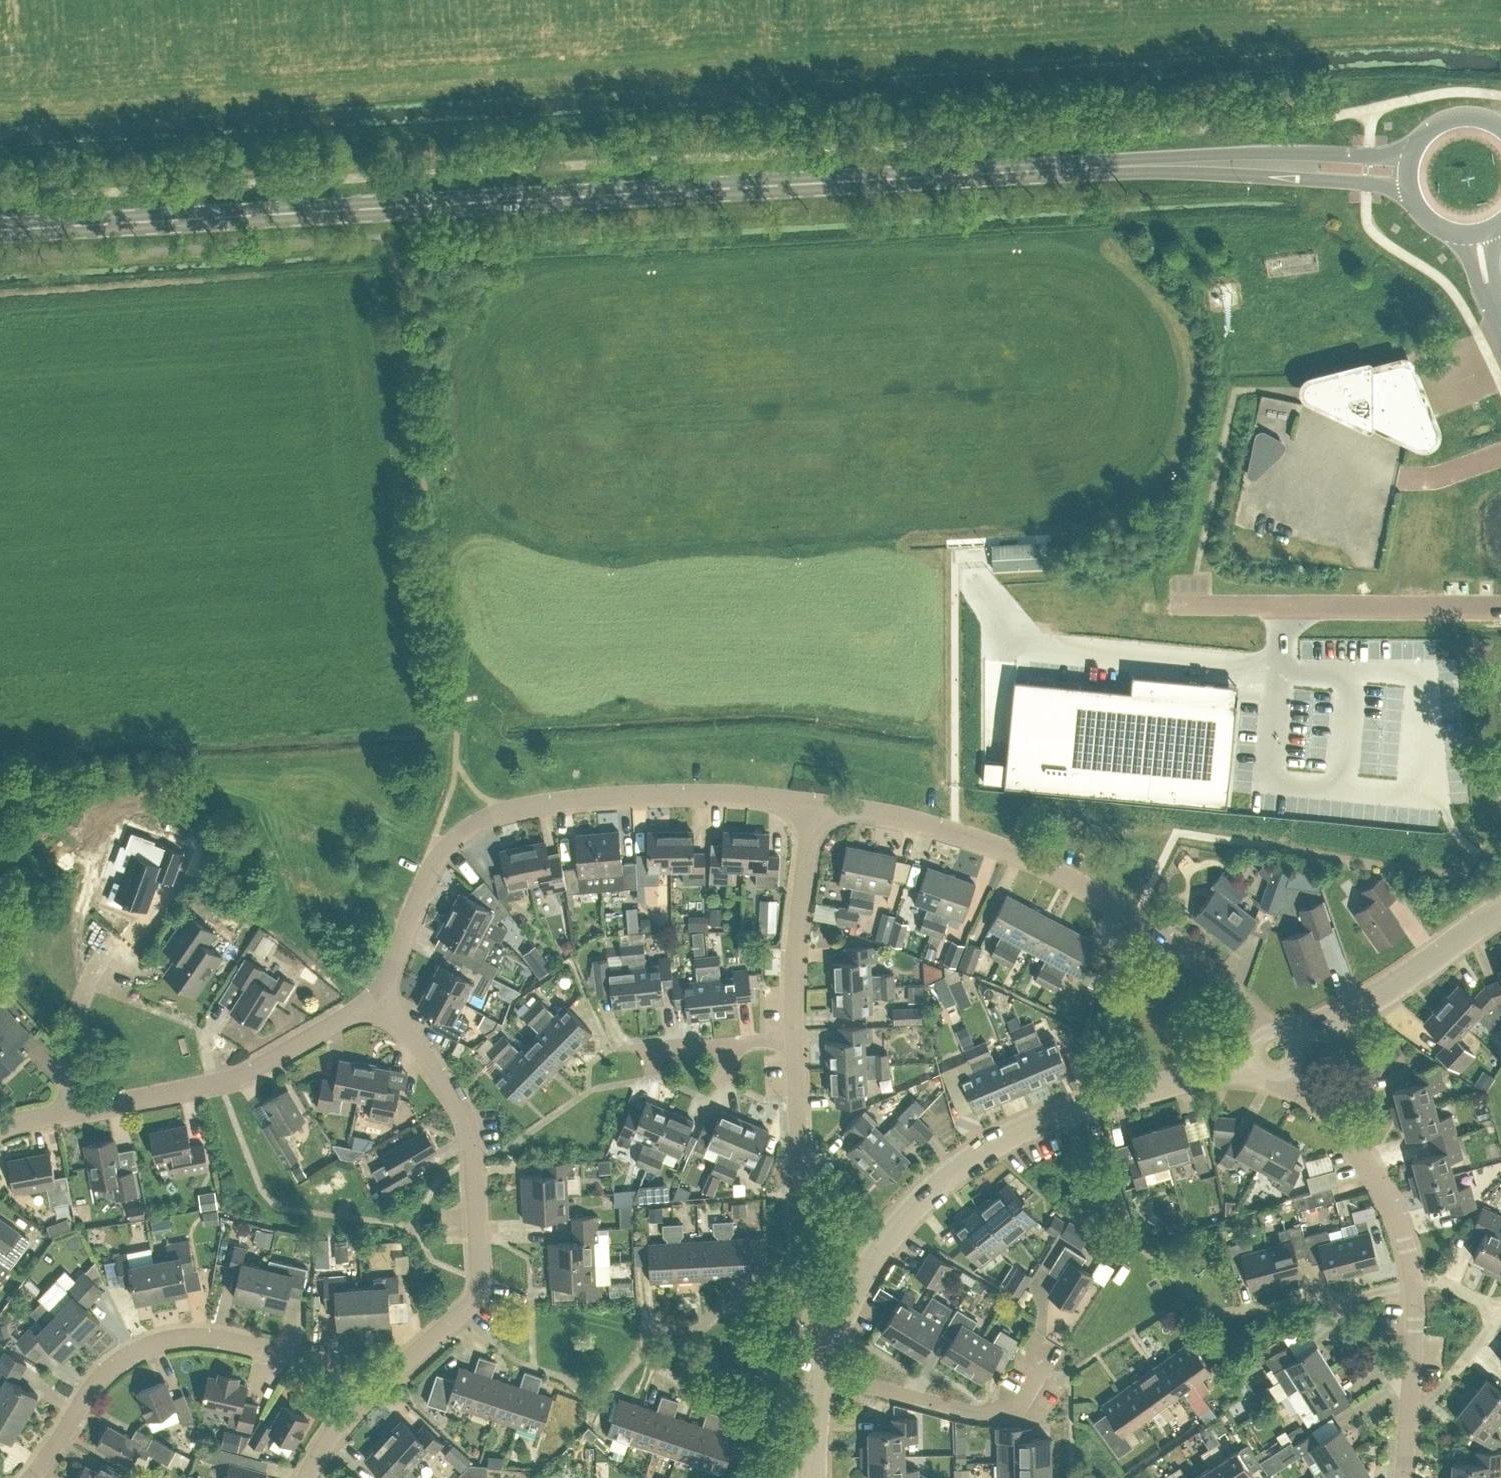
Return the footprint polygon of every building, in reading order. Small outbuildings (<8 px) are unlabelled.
[(1371,422),(1371,421),(1419,443),(1422,444),(1425,444),(1428,443),(1431,441),(1433,439),(1434,436),(1435,433),(1435,430),(1434,428),(1408,361),(1407,360),(1405,359),(1404,359),(1371,367),(1326,379),(1325,374),(1321,375),(1317,377),(1313,380),(1311,384),(1311,389),(1312,394),(1315,398),(1318,401),(1367,424),(1369,424),(1370,423),(1371,422)] [(1251,449),(1251,450),(1272,461),(1276,457),(1277,456),(1278,455),(1279,454),(1280,454),(1281,453),(1281,452),(1282,452),(1282,451),(1283,451),(1283,450),(1284,450),(1284,449),(1284,448),(1285,448),(1285,447),(1285,446),(1285,445),(1285,444),(1284,443),(1284,442),(1284,441),(1283,441),(1283,440),(1282,440),(1282,439),(1281,439),(1280,438),(1279,437),(1278,437),(1277,436),(1276,436),(1275,436),(1275,435),(1274,435),(1273,434),(1272,434),(1271,433),(1270,433),(1269,432),(1268,432),(1268,431),(1267,431),(1266,431),(1265,430),(1264,430),(1263,430),(1262,430),(1261,430),(1260,430),(1259,430),(1258,430),(1257,431),(1256,432),(1256,433),(1255,433),(1255,434),(1254,435),(1254,436),(1254,437),(1254,438),(1253,439),(1253,440),(1253,441),(1253,442),(1253,443),(1252,444),(1252,445),(1252,446),(1252,447),(1252,448),(1251,448),(1251,449)] [(1272,461),(1251,450),(1249,461),(1247,469),(1247,471),(1247,473),(1247,474),(1248,476),(1249,476),(1250,477),(1251,478),(1252,478),(1254,477),(1255,477),(1257,476),(1258,475),(1272,461)] [(991,546),(992,569),(1041,566),(1040,541),(991,543),(991,546)] [(1015,677),(1004,783),(1225,804),(1237,685),(1133,674),(1132,690),(1015,677)] [(1489,695),(1491,716),(1500,715),(1500,694),(1489,695)] [(638,852),(639,883),(660,883),(660,869),(672,869),(672,829),(649,829),(650,852),(638,852)] [(693,829),(672,829),(672,869),(685,869),(685,883),(706,883),(706,852),(693,852),(693,829)] [(598,832),(603,889),(637,886),(636,861),(623,862),(620,830),(598,832)] [(734,869),(746,870),(748,831),(726,830),(724,852),(713,851),(711,881),(733,883),(734,869)] [(748,831),(746,870),(757,871),(757,884),(779,886),(781,856),(768,855),(770,833),(748,831)] [(568,892),(581,891),(603,889),(598,832),(576,833),(579,866),(565,867),(568,892)] [(524,844),(533,883),(545,880),(547,891),(567,887),(561,859),(560,851),(548,853),(546,840),(524,844)] [(175,877),(184,851),(166,844),(159,863),(134,854),(117,897),(147,908),(161,872),(175,877)] [(494,873),(499,897),(501,900),(522,896),(520,885),(533,883),(524,844),(503,848),(507,870),(494,873)] [(852,884),(847,908),(839,906),(836,921),(855,926),(859,910),(871,850),(846,845),(838,882),(852,884)] [(871,850),(859,910),(870,912),(875,889),(889,892),(897,855),(871,850)] [(919,928),(930,932),(951,874),(926,865),(914,901),(927,906),(919,928)] [(1273,866),(1259,904),(1275,910),(1289,872),(1273,866)] [(1194,915),(1233,945),(1255,916),(1236,901),(1245,889),(1222,871),(1211,885),(1215,888),(1194,915)] [(951,874),(930,932),(941,936),(949,914),(963,918),(975,883),(951,874)] [(1357,913),(1379,948),(1404,929),(1386,905),(1396,897),(1382,878),(1363,892),(1369,902),(1357,913)] [(460,890),(449,913),(482,931),(489,917),(496,921),(509,911),(501,900),(499,897),(485,879),(475,886),(467,893),(460,890)] [(990,954),(1000,959),(1028,906),(1006,894),(988,928),(1000,934),(990,954)] [(775,930),(776,910),(776,899),(760,899),(760,909),(759,929),(775,930)] [(1284,938),(1299,982),(1330,972),(1318,935),(1332,930),(1323,902),(1300,910),(1307,930),(1284,938)] [(1028,906),(1000,959),(1010,965),(1021,945),(1033,952),(1051,918),(1028,906)] [(722,924),(724,908),(711,907),(709,923),(722,924)] [(887,940),(894,915),(882,912),(875,937),(887,940)] [(167,975),(194,994),(222,955),(207,944),(216,931),(190,913),(166,948),(179,957),(167,975)] [(467,964),(492,976),(493,976),(499,964),(484,957),(489,949),(476,943),(482,931),(449,913),(438,933),(455,942),(449,954),(467,964)] [(641,929),(654,929),(654,921),(648,916),(640,917),(641,929)] [(689,916),(689,929),(707,929),(707,916),(689,916)] [(627,919),(628,931),(639,930),(638,918),(627,919)] [(1051,918),(1033,952),(1045,958),(1035,977),(1045,983),(1073,930),(1051,918)] [(895,919),(889,942),(901,945),(907,923),(895,919)] [(247,945),(255,951),(268,932),(260,926),(247,945)] [(591,926),(591,941),(604,940),(604,926),(591,926)] [(1073,930),(1045,983),(1056,988),(1066,969),(1078,976),(1096,942),(1073,930)] [(932,935),(927,946),(937,949),(941,938),(932,935)] [(559,943),(565,952),(574,946),(568,937),(559,943)] [(952,940),(944,962),(955,966),(963,944),(952,940)] [(632,943),(638,1003),(664,1000),(663,988),(673,987),(675,1006),(676,1006),(673,977),(671,957),(659,958),(659,962),(646,964),(643,941),(632,943)] [(967,942),(959,966),(973,971),(981,947),(967,942)] [(614,1006),(638,1003),(632,943),(620,944),(623,967),(609,968),(608,957),(594,959),(597,991),(612,990),(614,1006)] [(704,943),(693,944),(694,953),(705,952),(704,943)] [(832,961),(833,987),(894,985),(894,974),(891,974),(891,973),(870,974),(870,961),(877,961),(876,944),(845,946),(846,960),(832,961)] [(523,953),(539,976),(551,967),(535,945),(523,953)] [(927,946),(924,956),(933,959),(937,949),(927,946)] [(549,951),(545,954),(550,960),(554,957),(549,951)] [(720,954),(707,955),(714,1016),(740,1013),(738,999),(752,997),(749,969),(734,970),(734,975),(722,976),(720,954)] [(673,977),(676,1006),(686,1005),(688,1018),(714,1016),(707,955),(697,956),(699,978),(684,980),(684,976),(673,977)] [(245,986),(232,1007),(233,1008),(255,1022),(257,1023),(263,1013),(267,1016),(268,1015),(279,996),(285,1000),(295,984),(285,978),(283,982),(278,979),(264,970),(265,968),(247,957),(235,977),(234,979),(245,986)] [(925,981),(942,973),(942,966),(923,959),(925,981)] [(440,963),(429,984),(463,1002),(469,989),(482,996),(492,976),(467,964),(462,974),(440,963)] [(944,964),(945,974),(956,969),(944,964)] [(1089,968),(1083,981),(1093,986),(1099,972),(1089,968)] [(944,974),(933,979),(944,1000),(954,995),(944,974)] [(960,977),(949,982),(956,997),(967,992),(960,977)] [(1486,985),(1500,1007),(1500,980),(1486,985)] [(463,1002),(429,984),(418,1005),(435,1014),(429,1024),(458,1040),(458,1041),(459,1039),(469,1020),(457,1014),(463,1002)] [(1442,1004),(1468,1028),(1478,1016),(1490,1027),(1500,1016),(1500,1007),(1486,985),(1475,998),(1460,984),(1442,1004)] [(872,997),(892,996),(895,996),(894,985),(833,987),(834,1013),(872,1011),(872,997)] [(908,985),(908,995),(923,995),(923,985),(908,985)] [(20,1045),(19,1044),(10,1035),(23,1022),(0,997),(0,1073),(9,1063),(11,1065),(26,1051),(24,1049),(20,1045)] [(530,1005),(574,1049),(592,1031),(565,1004),(555,1013),(538,997),(530,1005)] [(1468,1028),(1442,1004),(1424,1023),(1446,1044),(1436,1055),(1459,1070),(1474,1053),(1458,1038),(1468,1028)] [(538,1029),(528,1040),(556,1068),(574,1049),(530,1005),(522,1013),(538,1029)] [(894,1008),(895,1023),(921,1021),(920,1007),(894,1008)] [(498,1030),(499,1029),(502,1023),(496,1019),(493,1024),(484,1030),(488,1036),(498,1030)] [(1031,1019),(1021,1024),(1044,1080),(1068,1070),(1053,1035),(1040,1040),(1031,1019)] [(1019,1050),(1006,1055),(1021,1090),(1044,1080),(1021,1024),(1010,1029),(1019,1050)] [(966,1025),(956,1029),(962,1042),(971,1038),(966,1025)] [(826,1041),(827,1066),(888,1063),(887,1052),(864,1053),(864,1040),(872,1039),(871,1026),(840,1027),(840,1041),(826,1041)] [(494,1041),(538,1086),(556,1068),(528,1040),(519,1049),(503,1033),(494,1041)] [(1078,1033),(1073,1049),(1085,1053),(1090,1037),(1078,1033)] [(997,1100),(971,1038),(962,1042),(964,1048),(963,1048),(971,1069),(959,1075),(974,1110),(997,1100)] [(972,1038),(971,1038),(997,1100),(1021,1090),(1006,1055),(994,1060),(985,1039),(974,1043),(972,1038)] [(470,1045),(459,1039),(458,1041),(458,1040),(452,1051),(460,1056),(470,1045)] [(520,1104),(538,1086),(494,1041),(486,1049),(503,1066),(492,1076),(520,1104)] [(344,1095),(359,1099),(366,1063),(342,1058),(337,1080),(325,1077),(319,1106),(341,1111),(344,1095)] [(366,1063),(359,1099),(373,1101),(370,1117),(393,1122),(401,1086),(388,1083),(391,1068),(366,1063)] [(828,1092),(835,1092),(836,1105),(865,1104),(864,1091),(866,1091),(865,1076),(888,1075),(888,1063),(827,1066),(828,1092)] [(1391,1111),(1392,1115),(1435,1104),(1432,1090),(1445,1087),(1439,1066),(1414,1072),(1417,1084),(1394,1089),(1398,1104),(1392,1105),(1394,1110),(1391,1111)] [(1486,1090),(1495,1076),(1483,1068),(1474,1082),(1486,1090)] [(265,1125),(278,1146),(287,1163),(298,1156),(289,1140),(295,1137),(290,1127),(292,1126),(307,1118),(289,1088),(266,1101),(276,1118),(265,1125)] [(635,1161),(646,1166),(670,1108),(645,1098),(640,1110),(631,1107),(617,1139),(629,1144),(633,1135),(644,1139),(635,1161)] [(239,1106),(251,1144),(269,1139),(257,1101),(239,1106)] [(1430,1131),(1432,1142),(1457,1136),(1452,1115),(1439,1118),(1435,1104),(1392,1115),(1394,1120),(1396,1120),(1397,1125),(1402,1123),(1405,1137),(1430,1131)] [(670,1108),(646,1166),(657,1170),(666,1148),(679,1154),(694,1118),(670,1108)] [(710,1170),(721,1174),(744,1118),(721,1108),(714,1124),(705,1120),(694,1147),(705,1151),(707,1144),(719,1149),(710,1170)] [(844,1130),(855,1141),(847,1150),(865,1168),(908,1124),(899,1116),(883,1132),(874,1123),(877,1121),(865,1109),(844,1130)] [(908,1124),(865,1168),(883,1186),(910,1159),(900,1149),(914,1134),(922,1142),(933,1131),(917,1115),(908,1124)] [(1261,1165),(1278,1134),(1254,1121),(1242,1143),(1232,1138),(1234,1119),(1234,1118),(1229,1115),(1228,1116),(1215,1115),(1213,1135),(1214,1142),(1225,1148),(1219,1159),(1230,1165),(1237,1152),(1261,1165)] [(744,1118),(721,1174),(732,1179),(741,1158),(753,1163),(749,1173),(762,1179),(772,1154),(760,1148),(768,1128),(744,1118)] [(1184,1120),(1159,1127),(1169,1162),(1194,1154),(1199,1172),(1209,1169),(1200,1136),(1189,1139),(1184,1120)] [(173,1154),(174,1160),(176,1174),(209,1168),(204,1142),(191,1145),(187,1124),(152,1131),(158,1157),(173,1154)] [(1169,1162),(1159,1127),(1134,1134),(1141,1159),(1130,1162),(1136,1186),(1157,1180),(1153,1166),(1169,1162)] [(373,1170),(386,1193),(389,1191),(413,1177),(407,1166),(439,1148),(427,1128),(385,1152),(389,1160),(373,1170)] [(1278,1134),(1261,1165),(1277,1174),(1272,1183),(1288,1191),(1302,1165),(1293,1160),(1300,1147),(1278,1134)] [(1410,1180),(1411,1184),(1454,1174),(1450,1159),(1462,1156),(1457,1136),(1432,1142),(1435,1153),(1413,1159),(1416,1173),(1411,1175),(1413,1180),(1410,1180)] [(122,1172),(116,1139),(87,1144),(95,1186),(115,1182),(117,1197),(139,1192),(135,1170),(122,1172)] [(342,1156),(348,1157),(350,1145),(334,1142),(342,1156)] [(350,1145),(348,1157),(352,1158),(365,1150),(365,1148),(350,1145)] [(56,1176),(52,1152),(11,1159),(16,1191),(49,1185),(52,1204),(73,1201),(68,1174),(56,1176)] [(523,1175),(524,1197),(568,1195),(567,1174),(572,1174),(571,1160),(546,1161),(547,1174),(523,1175)] [(306,1173),(300,1164),(292,1169),(298,1178),(306,1173)] [(1308,1178),(1311,1190),(1339,1182),(1335,1169),(1308,1178)] [(1454,1174),(1411,1184),(1412,1190),(1414,1190),(1416,1194),(1421,1193),(1424,1207),(1447,1201),(1450,1213),(1475,1207),(1470,1185),(1457,1188),(1454,1174)] [(1008,1183),(989,1198),(1004,1216),(1023,1201),(1008,1183)] [(637,1188),(633,1200),(636,1201),(646,1200),(650,1200),(649,1184),(639,1184),(637,1188)] [(679,1184),(673,1197),(687,1196),(691,1189),(679,1184)] [(1293,1196),(1297,1209),(1307,1206),(1335,1198),(1332,1187),(1331,1185),(1293,1196)] [(614,1205),(631,1204),(633,1200),(637,1188),(613,1190),(614,1205)] [(200,1195),(202,1208),(218,1206),(216,1193),(200,1195)] [(568,1195),(524,1197),(525,1220),(569,1218),(568,1195)] [(989,1198),(970,1214),(985,1232),(1004,1216),(989,1198)] [(1023,1201),(1004,1216),(1019,1234),(1037,1219),(1023,1201)] [(183,1202),(166,1206),(168,1217),(186,1213),(183,1202)] [(732,1215),(747,1214),(746,1202),(732,1203),(732,1215)] [(131,1217),(144,1215),(142,1204),(129,1206),(131,1217)] [(650,1220),(663,1219),(662,1205),(649,1206),(650,1220)] [(514,1217),(511,1206),(495,1210),(497,1221),(514,1217)] [(1492,1274),(1500,1254),(1500,1230),(1497,1228),(1500,1220),(1500,1215),(1483,1206),(1473,1230),(1483,1235),(1473,1256),(1486,1262),(1484,1267),(1488,1269),(1487,1272),(1492,1274)] [(206,1224),(220,1222),(217,1209),(204,1211),(206,1224)] [(706,1224),(706,1212),(693,1211),(693,1224),(706,1224)] [(951,1229),(966,1247),(985,1232),(970,1214),(951,1229)] [(11,1267),(21,1254),(9,1245),(19,1231),(20,1230),(0,1216),(0,1259),(11,1267)] [(574,1217),(574,1229),(599,1227),(598,1216),(574,1217)] [(1004,1216),(985,1232),(1000,1250),(1019,1234),(1004,1216)] [(68,1217),(59,1220),(63,1231),(71,1227),(68,1217)] [(1047,1230),(1056,1236),(1065,1223),(1055,1217),(1047,1230)] [(733,1219),(723,1220),(727,1277),(752,1276),(750,1237),(730,1239),(730,1234),(734,1230),(733,1219)] [(719,1239),(699,1240),(702,1279),(727,1277),(723,1220),(713,1221),(714,1232),(719,1234),(719,1239)] [(1069,1220),(1060,1234),(1080,1247),(1089,1233),(1069,1220)] [(1359,1234),(1345,1237),(1353,1271),(1379,1265),(1368,1220),(1356,1223),(1359,1234)] [(683,1222),(673,1223),(676,1280),(702,1279),(699,1240),(681,1241),(681,1237),(684,1234),(683,1222)] [(676,1280),(673,1223),(663,1223),(664,1235),(668,1238),(668,1242),(649,1243),(651,1282),(676,1280)] [(1282,1243),(1267,1247),(1276,1281),(1302,1275),(1297,1256),(1309,1254),(1305,1235),(1302,1225),(1278,1230),(1282,1243)] [(273,1231),(257,1227),(255,1236),(258,1237),(256,1244),(269,1247),(273,1231)] [(550,1242),(551,1265),(596,1262),(595,1241),(600,1241),(599,1227),(574,1229),(575,1241),(550,1242)] [(1327,1229),(1305,1235),(1309,1254),(1311,1264),(1324,1261),(1329,1278),(1353,1271),(1345,1237),(1330,1241),(1327,1229)] [(985,1232),(966,1247),(981,1265),(1000,1250),(985,1232)] [(171,1258),(157,1261),(164,1296),(189,1290),(186,1271),(196,1269),(191,1240),(169,1244),(171,1258)] [(1105,1247),(1104,1246),(1096,1241),(1095,1240),(1088,1250),(1098,1257),(1105,1247)] [(1251,1288),(1276,1281),(1267,1247),(1252,1251),(1250,1241),(1240,1243),(1228,1246),(1235,1273),(1247,1270),(1251,1288)] [(335,1244),(335,1257),(349,1256),(348,1243),(335,1244)] [(236,1296),(261,1302),(269,1267),(268,1267),(244,1261),(247,1247),(236,1244),(230,1269),(241,1272),(236,1296)] [(1049,1293),(1072,1307),(1091,1276),(1093,1273),(1092,1272),(1080,1265),(1086,1256),(1066,1244),(1053,1265),(1062,1271),(1049,1293)] [(164,1296),(157,1261),(132,1266),(129,1252),(117,1255),(118,1259),(120,1271),(123,1284),(134,1282),(138,1301),(164,1296)] [(601,1271),(617,1270),(615,1252),(599,1253),(601,1271)] [(917,1273),(939,1287),(952,1266),(930,1252),(917,1273)] [(1492,1274),(1496,1276),(1497,1274),(1500,1275),(1500,1254),(1492,1274)] [(269,1267),(261,1302),(286,1308),(290,1292),(302,1294),(308,1267),(270,1258),(268,1267),(269,1267)] [(1093,1273),(1091,1276),(1104,1284),(1114,1267),(1100,1258),(1092,1272),(1093,1273)] [(3,1279),(11,1267),(0,1259),(0,1277),(3,1279)] [(104,1261),(107,1274),(120,1271),(118,1259),(104,1261)] [(44,1292),(39,1296),(42,1299),(57,1314),(58,1314),(83,1339),(102,1320),(87,1306),(95,1297),(93,1295),(100,1287),(98,1285),(103,1279),(95,1261),(85,1271),(84,1271),(76,1279),(67,1288),(57,1278),(44,1292)] [(886,1275),(897,1283),(906,1269),(895,1261),(886,1275)] [(596,1262),(551,1265),(552,1286),(576,1285),(577,1297),(602,1296),(601,1283),(597,1284),(596,1262)] [(1006,1288),(1019,1296),(1031,1276),(1018,1268),(1006,1288)] [(339,1325),(367,1323),(363,1286),(346,1288),(345,1274),(324,1275),(326,1305),(338,1304),(339,1325)] [(363,1286),(367,1323),(391,1321),(389,1300),(401,1299),(399,1275),(373,1277),(374,1286),(363,1286)] [(610,1296),(612,1295),(633,1294),(632,1281),(611,1283),(610,1283),(609,1283),(610,1296)] [(873,1296),(889,1307),(895,1310),(902,1298),(879,1285),(873,1295),(873,1296)] [(881,1332),(901,1345),(921,1313),(910,1305),(915,1296),(906,1291),(902,1298),(895,1310),(881,1332)] [(19,1340),(35,1355),(41,1349),(43,1351),(51,1343),(65,1357),(83,1339),(58,1314),(57,1314),(42,1299),(31,1310),(40,1319),(33,1326),(25,1334),(19,1340)] [(942,1356),(963,1369),(983,1336),(972,1330),(977,1321),(957,1309),(942,1333),(952,1339),(942,1356)] [(921,1313),(901,1345),(921,1357),(946,1316),(937,1311),(932,1319),(921,1313)] [(11,1334),(8,1321),(0,1323),(0,1337),(11,1334)] [(983,1336),(963,1369),(983,1381),(993,1365),(1003,1371),(1021,1341),(1001,1328),(993,1342),(983,1336)] [(1191,1340),(1173,1353),(1202,1394),(1210,1389),(1201,1376),(1211,1368),(1191,1340)] [(1267,1358),(1281,1381),(1289,1393),(1331,1366),(1317,1345),(1300,1356),(1291,1343),(1267,1358)] [(0,1385),(0,1401),(27,1417),(40,1394),(18,1381),(25,1369),(28,1363),(7,1351),(0,1363),(0,1383),(1,1384),(0,1385)] [(1155,1365),(1176,1393),(1186,1386),(1190,1392),(1186,1394),(1192,1402),(1195,1400),(1202,1395),(1202,1394),(1173,1353),(1155,1365)] [(449,1401),(471,1409),(488,1358),(480,1355),(474,1371),(460,1366),(456,1379),(437,1372),(427,1402),(446,1408),(449,1401)] [(471,1409),(494,1417),(506,1381),(492,1376),(497,1361),(488,1358),(471,1409)] [(1155,1365),(1138,1378),(1149,1394),(1167,1419),(1175,1413),(1166,1401),(1176,1393),(1155,1365)] [(1289,1393),(1296,1404),(1309,1424),(1332,1409),(1327,1400),(1345,1389),(1331,1366),(1289,1393)] [(494,1417),(517,1424),(534,1373),(525,1370),(520,1386),(506,1381),(494,1417)] [(253,1428),(259,1403),(245,1400),(249,1384),(239,1382),(240,1375),(218,1371),(217,1377),(210,1375),(204,1404),(233,1411),(230,1423),(253,1428)] [(534,1373),(517,1424),(540,1432),(552,1397),(537,1392),(543,1376),(534,1373)] [(1288,1418),(1300,1418),(1281,1384),(1281,1385),(1275,1373),(1261,1374),(1249,1381),(1257,1396),(1257,1405),(1240,1374),(1232,1375),(1240,1388),(1241,1404),(1256,1403),(1263,1416),(1264,1429),(1271,1428),(1288,1418)] [(1465,1391),(1499,1419),(1500,1416),(1500,1389),(1487,1377),(1478,1389),(1473,1386),(1470,1390),(1468,1388),(1465,1391)] [(1132,1407),(1140,1419),(1151,1411),(1156,1419),(1160,1424),(1167,1419),(1149,1394),(1138,1378),(1120,1391),(1132,1407)] [(174,1398),(167,1380),(139,1391),(150,1420),(177,1409),(183,1421),(194,1416),(185,1394),(174,1398)] [(1094,1421),(1119,1455),(1133,1444),(1139,1439),(1130,1426),(1140,1419),(1132,1407),(1120,1391),(1102,1404),(1107,1411),(1094,1421)] [(1499,1419),(1465,1391),(1462,1395),(1464,1397),(1461,1401),(1465,1405),(1456,1416),(1493,1447),(1500,1438),(1490,1430),(1499,1419)] [(630,1441),(654,1449),(671,1397),(662,1394),(657,1410),(642,1405),(630,1441)] [(654,1449),(677,1456),(689,1420),(674,1416),(679,1400),(671,1397),(654,1449)] [(607,1433),(630,1441),(642,1405),(619,1398),(607,1433)] [(0,1401),(0,1432),(13,1440),(27,1417),(0,1401)] [(295,1446),(311,1420),(285,1405),(273,1425),(263,1419),(250,1441),(261,1448),(270,1431),(295,1446)] [(1207,1423),(1217,1415),(1210,1406),(1199,1413),(1207,1423)] [(677,1456),(700,1464),(716,1414),(708,1411),(703,1425),(689,1420),(677,1456)] [(716,1414),(700,1464),(723,1471),(735,1435),(721,1431),(725,1416),(716,1414)] [(861,1451),(861,1456),(905,1455),(905,1440),(918,1440),(918,1418),(892,1418),(892,1430),(868,1430),(869,1445),(864,1445),(864,1451),(861,1451)] [(403,1420),(385,1440),(412,1464),(423,1452),(429,1458),(444,1442),(426,1426),(418,1434),(403,1420)] [(1198,1431),(1209,1448),(1218,1442),(1220,1441),(1209,1424),(1198,1431)] [(110,1425),(98,1446),(131,1465),(143,1444),(153,1449),(159,1439),(138,1427),(132,1437),(110,1425)] [(591,1440),(597,1434),(588,1426),(583,1432),(591,1440)] [(996,1426),(997,1460),(1051,1459),(1051,1437),(1021,1438),(1021,1426),(996,1426)] [(1299,1454),(1302,1453),(1315,1474),(1317,1473),(1318,1473),(1355,1449),(1341,1427),(1320,1440),(1314,1431),(1293,1445),(1299,1454)] [(237,1450),(237,1449),(242,1450),(250,1435),(241,1433),(242,1432),(225,1428),(221,1446),(237,1450)] [(1294,1428),(1287,1432),(1289,1436),(1292,1440),(1299,1435),(1294,1428)] [(385,1440),(368,1458),(387,1476),(385,1477),(399,1477),(412,1464),(385,1440)] [(1226,1473),(1229,1477),(1256,1477),(1251,1471),(1261,1464),(1247,1443),(1238,1450),(1237,1449),(1226,1456),(1218,1442),(1209,1448),(1226,1473)] [(268,1472),(242,1465),(245,1454),(211,1445),(207,1459),(230,1465),(226,1477),(266,1477),(268,1472)] [(599,1463),(603,1468),(611,1460),(598,1447),(599,1463)] [(1200,1473),(1203,1477),(1229,1477),(1226,1473),(1209,1448),(1203,1452),(1211,1466),(1200,1473)] [(1321,1477),(1358,1477),(1369,1471),(1355,1449),(1318,1473),(1321,1477)] [(966,1460),(966,1451),(956,1451),(956,1460),(966,1460)] [(1487,1473),(1500,1473),(1500,1452),(1476,1451),(1476,1463),(1452,1461),(1452,1476),(1446,1476),(1446,1477),(1487,1477),(1487,1473)] [(1268,1474),(1277,1468),(1268,1454),(1260,1460),(1259,1460),(1268,1474)] [(488,1455),(488,1467),(502,1468),(503,1456),(488,1455)] [(919,1468),(906,1469),(905,1455),(861,1456),(861,1461),(864,1461),(865,1466),(869,1466),(869,1477),(919,1477),(919,1468)] [(997,1477),(1051,1477),(1051,1459),(997,1460),(997,1477)] [(115,1468),(110,1477),(95,1470),(87,1465),(80,1477),(134,1477),(115,1468)] [(1173,1471),(1177,1477),(1188,1477),(1181,1466),(1173,1471)] [(182,1474),(170,1467),(164,1477),(180,1477),(182,1474)] [(954,1468),(954,1477),(969,1477),(969,1467),(954,1468)]
